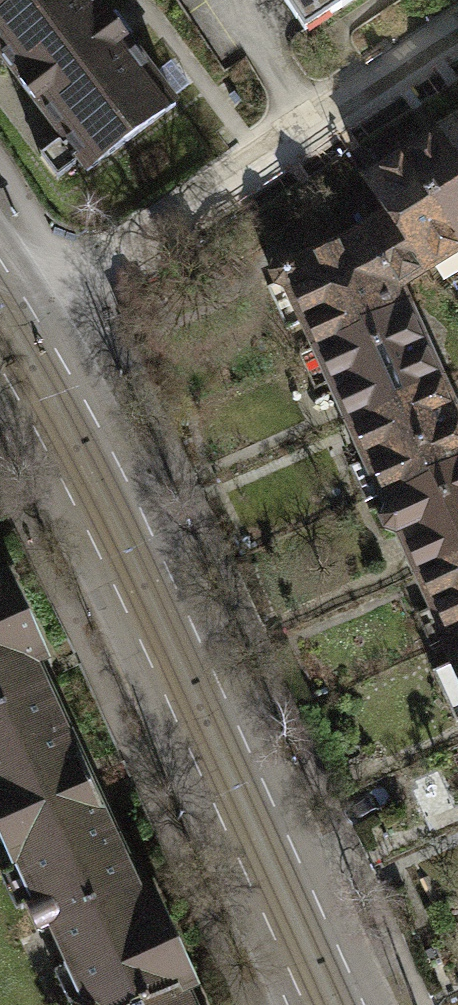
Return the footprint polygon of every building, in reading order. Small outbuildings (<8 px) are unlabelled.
[(95,0),(0,0),(0,55),(86,170),(173,105),(95,0)] [(302,31),(350,0),(282,0),(302,31)] [(443,132),(457,155),(457,122),(443,132)] [(443,132),(404,158),(457,240),(457,155),(443,132)] [(404,158),(366,183),(388,216),(421,266),(457,241),(457,240),(404,158)] [(421,266),(388,216),(357,240),(306,264),(285,257),(272,262),(270,271),(274,280),(266,284),(286,327),(307,319),(317,343),(400,306),(392,285),(421,266)] [(400,306),(317,343),(296,352),(312,387),(333,377),(350,417),(433,378),(400,306)] [(350,417),(368,455),(346,465),(362,499),(381,490),(457,455),(457,432),(433,378),(350,417)] [(381,490),(388,505),(381,508),(378,521),(382,528),(392,533),(400,530),(417,570),(457,552),(457,455),(381,490)] [(417,570),(433,605),(415,613),(431,651),(444,646),(457,640),(457,552),(417,570)] [(45,672),(4,579),(0,581),(0,692),(45,672)] [(444,646),(452,663),(432,672),(454,721),(457,719),(457,640),(444,646)] [(92,778),(45,672),(0,692),(0,819),(92,778)] [(38,929),(139,885),(92,778),(0,819),(0,843),(38,929)] [(71,1004),(144,1004),(184,987),(139,885),(38,929),(71,1004)] [(144,1004),(192,1004),(184,987),(144,1004)]
